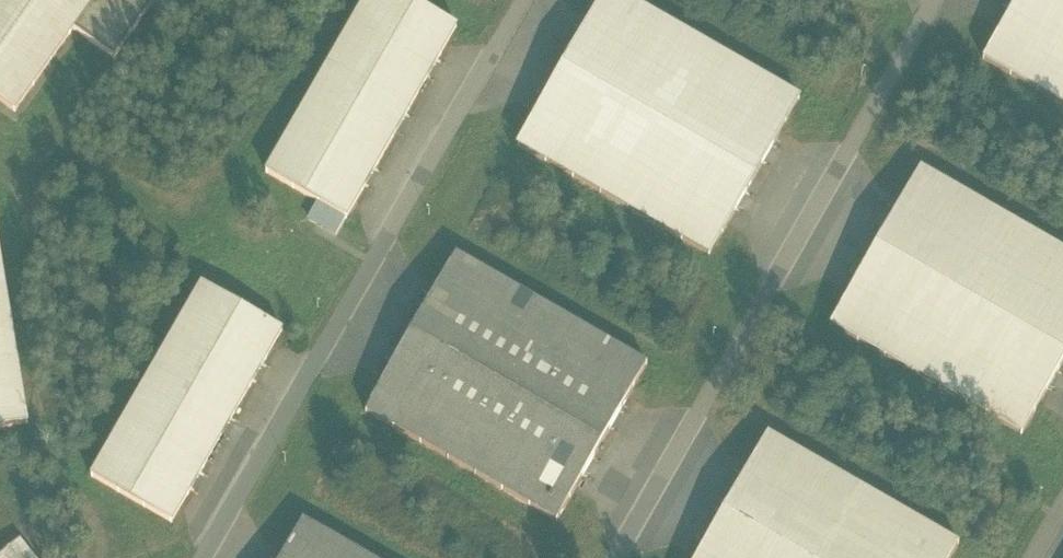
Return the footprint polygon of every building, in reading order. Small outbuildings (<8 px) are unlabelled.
[(14,111),(73,28),(114,57),(154,0),(0,0),(0,101),(14,111)] [(266,173),(346,218),(456,27),(408,0),(366,0),(266,173)] [(626,0),(601,0),(517,146),(709,255),(799,99),(626,0)] [(982,59),(1062,106),(1062,0),(1016,0),(982,59)] [(920,168),(830,325),(1021,435),(1062,362),(1062,250),(920,168)] [(647,364),(455,255),(365,412),(557,521),(647,364)] [(27,422),(0,260),(0,427),(27,422)] [(202,285),(92,477),(171,522),(281,331),(202,285)] [(767,434),(695,557),(950,557),(958,543),(767,434)] [(303,521),(281,557),(368,557),(303,521)] [(19,539),(0,555),(0,557),(34,557),(19,539)]
